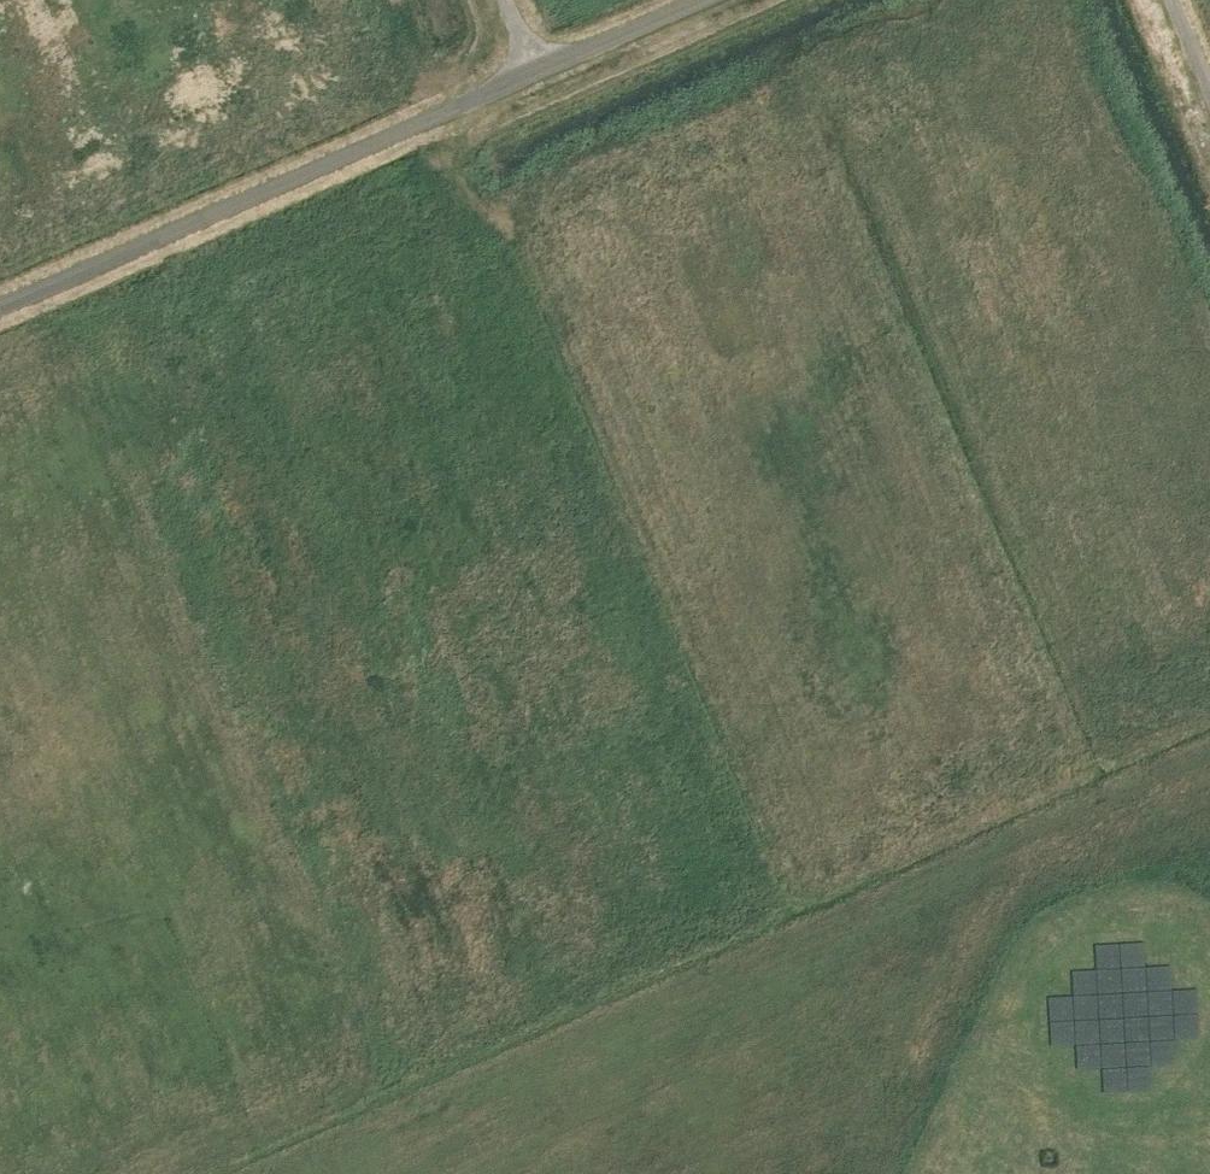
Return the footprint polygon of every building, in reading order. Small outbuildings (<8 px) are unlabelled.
[(1048,997),(1051,1046),(1076,1045),(1077,1070),(1102,1068),(1103,1093),(1153,1090),(1151,1065),(1176,1064),(1175,1039),(1200,1038),(1197,988),(1172,990),(1171,965),(1146,966),(1144,942),(1095,944),(1096,969),(1071,970),(1073,995),(1048,997)]
